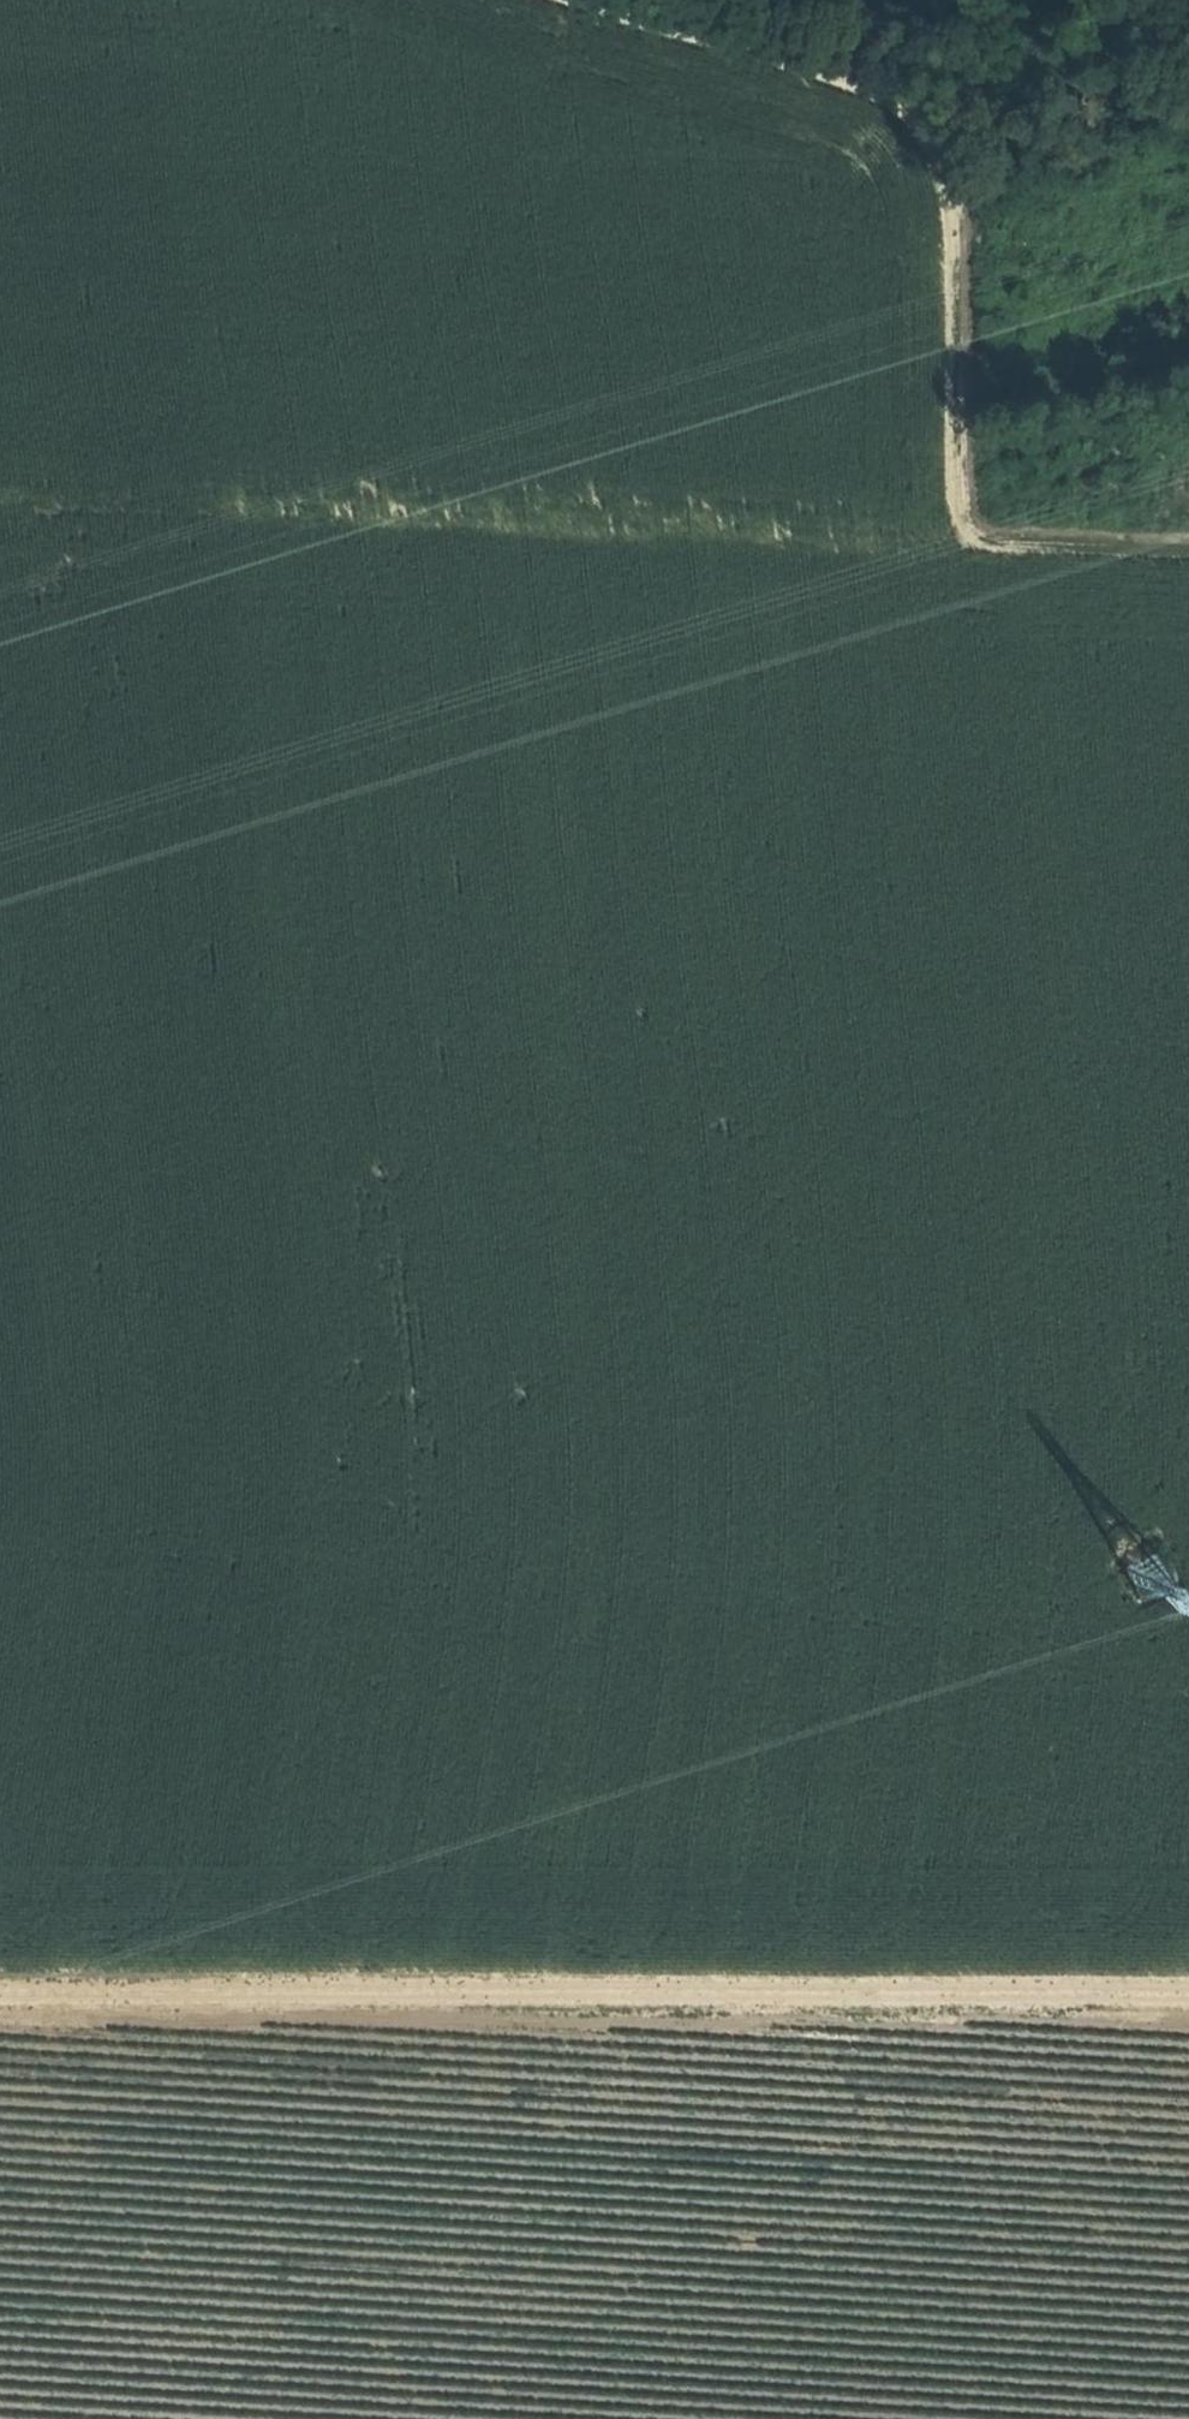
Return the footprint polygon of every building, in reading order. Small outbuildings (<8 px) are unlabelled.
[(1128,1561),(1138,1593),(1169,1584),(1159,1551),(1128,1561)]
